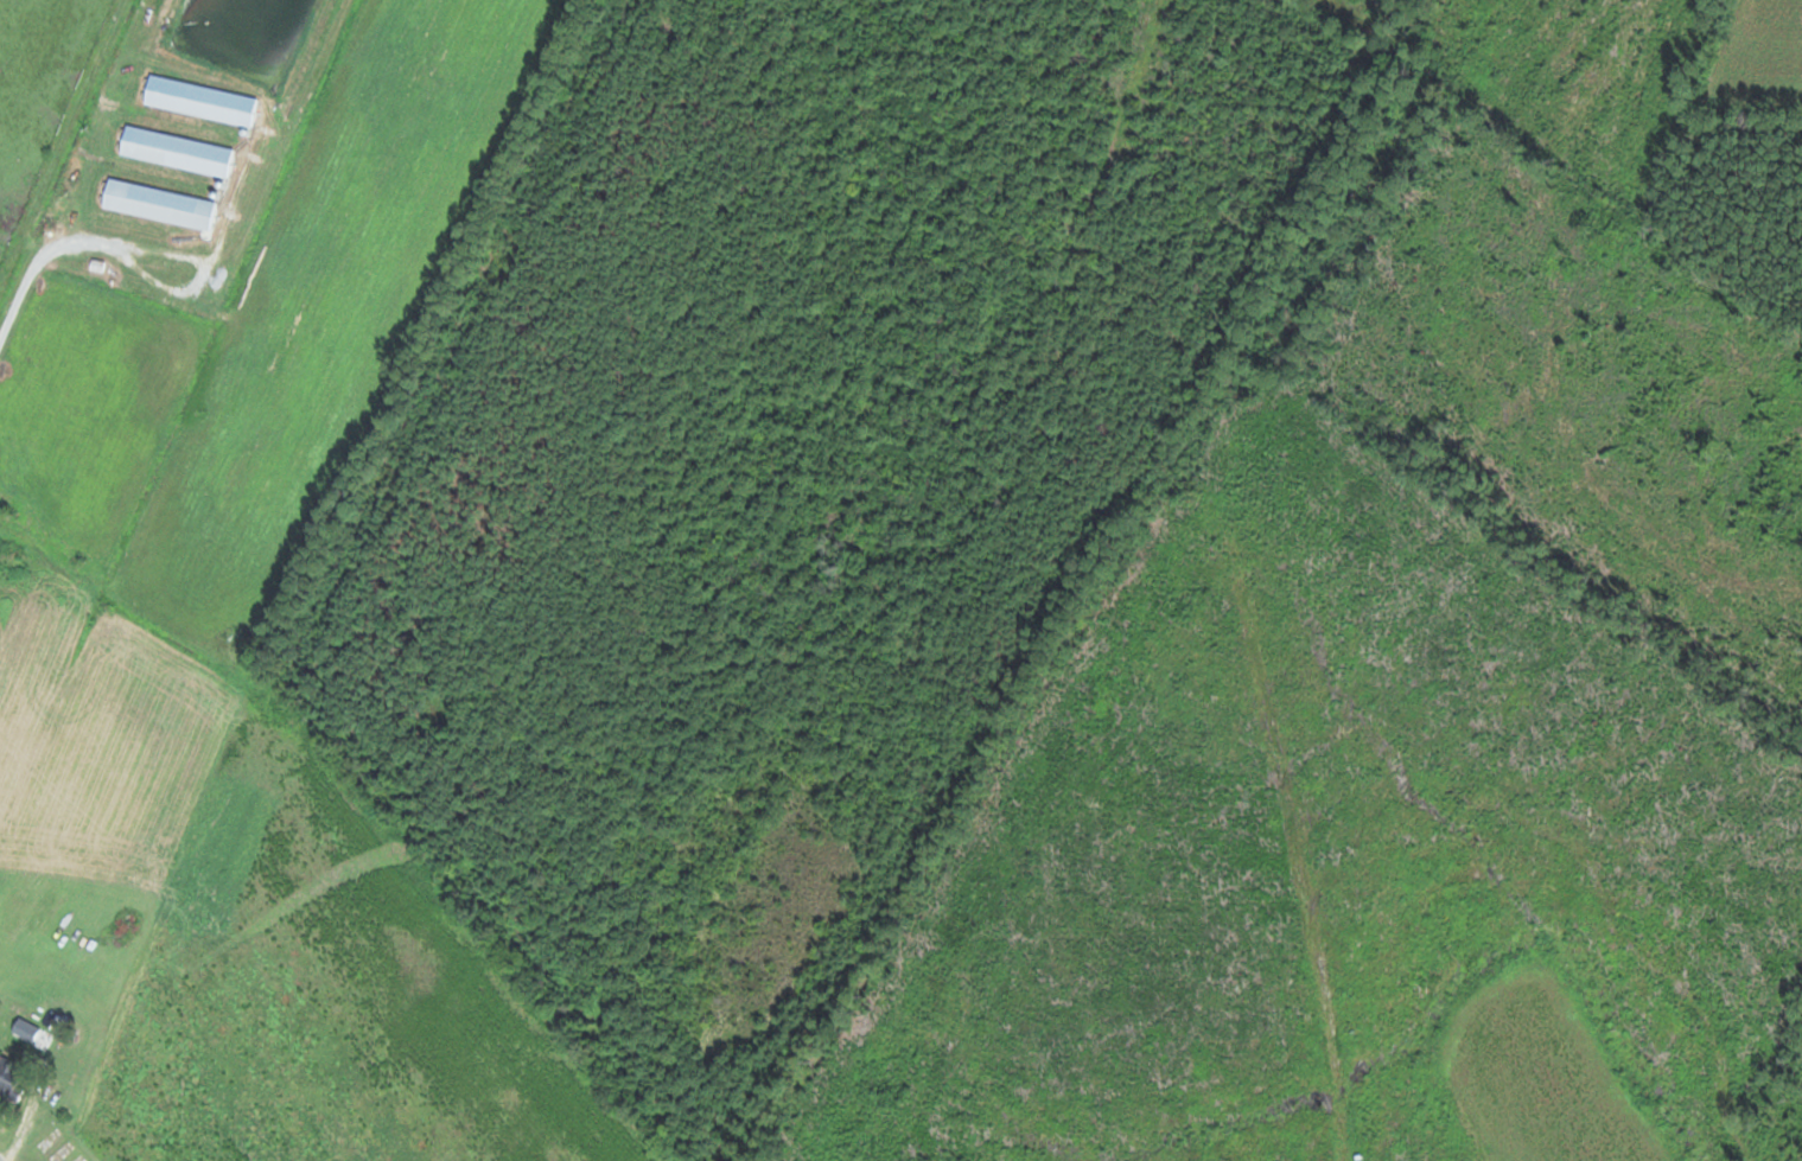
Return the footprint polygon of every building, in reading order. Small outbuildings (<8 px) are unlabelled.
[(250,129),(256,98),(146,76),(140,107),(250,129)] [(226,179),(232,148),(122,127),(117,158),(226,179)] [(209,231),(215,201),(105,181),(99,210),(209,231)] [(35,1041),(38,1025),(16,1021),(13,1036),(35,1041)] [(26,1079),(2,1053),(0,1055),(0,1094),(4,1098),(26,1079)]
